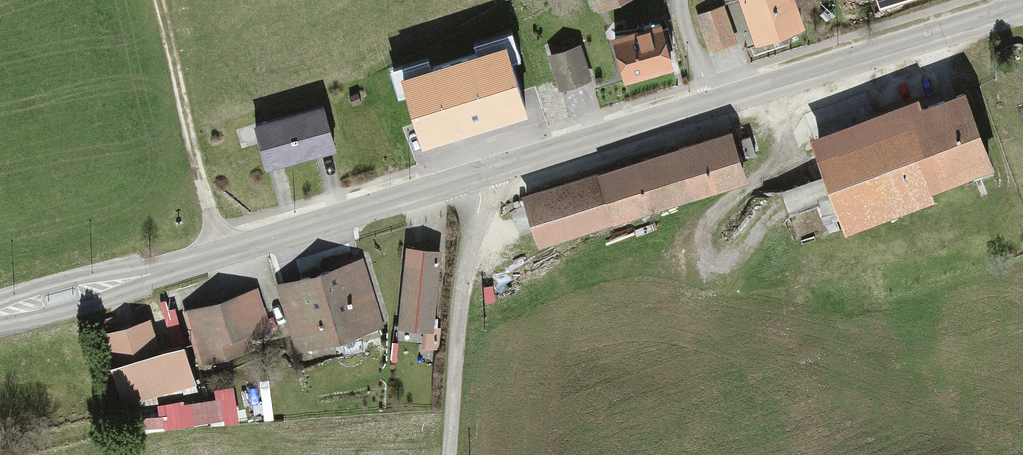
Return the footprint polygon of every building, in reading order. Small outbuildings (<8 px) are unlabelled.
[(598,10),(622,0),(594,0),(598,10)] [(753,41),(797,25),(788,0),(738,0),(753,41)] [(719,9),(697,17),(713,57),(734,49),(719,9)] [(652,25),(609,37),(621,77),(663,65),(652,25)] [(572,47),(545,57),(557,88),(584,78),(572,47)] [(504,53),(405,82),(424,146),(523,116),(504,53)] [(910,99),(808,138),(842,227),(987,173),(956,92),(914,108),(910,99)] [(317,101),(247,118),(258,165),(329,148),(317,101)] [(725,131),(519,197),(535,247),(741,181),(725,131)] [(407,248),(398,326),(428,330),(438,252),(407,248)] [(357,264),(280,287),(297,347),(375,325),(357,264)] [(255,296),(188,317),(203,365),(253,349),(248,333),(265,328),(255,296)] [(162,361),(149,322),(104,336),(127,405),(193,384),(183,354),(162,361)]
